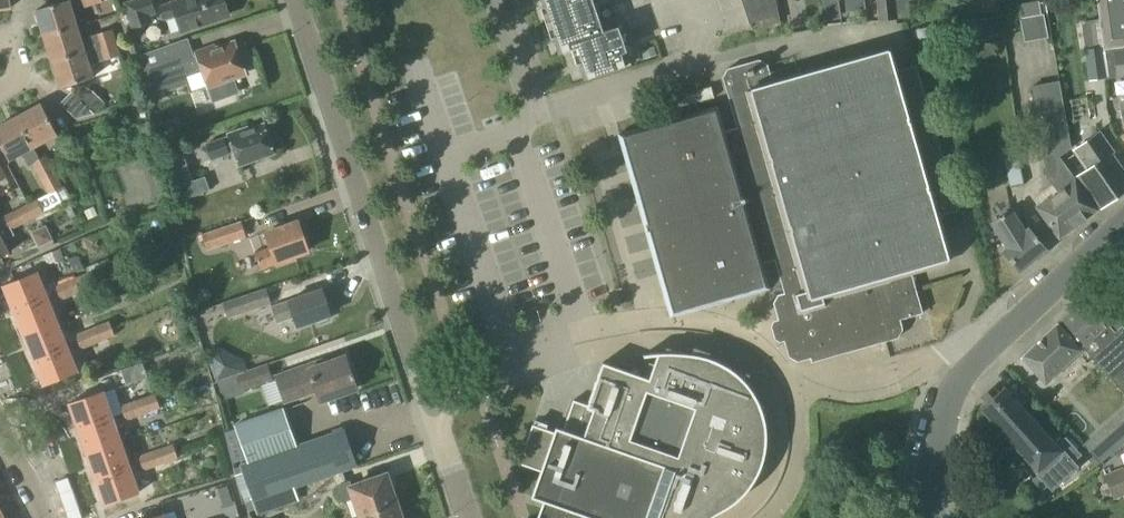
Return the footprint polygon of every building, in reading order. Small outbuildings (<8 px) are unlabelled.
[(11,8),(9,0),(0,0),(0,9),(11,8)] [(43,37),(76,26),(68,1),(68,0),(60,3),(35,11),(43,37)] [(151,23),(149,17),(156,15),(151,0),(131,0),(122,3),(131,30),(151,23)] [(230,16),(224,0),(182,0),(158,8),(163,22),(176,17),(181,32),(230,16)] [(558,54),(578,47),(588,78),(630,64),(619,32),(604,37),(592,0),(540,0),(558,54)] [(749,24),(761,21),(764,27),(771,25),(771,24),(779,22),(775,0),(741,0),(749,24)] [(878,21),(897,19),(895,7),(895,0),(875,0),(878,21)] [(895,7),(897,19),(909,17),(909,16),(910,16),(909,6),(909,1),(916,0),(895,0),(895,7)] [(1098,17),(1102,47),(1103,56),(1123,53),(1123,0),(1096,0),(1098,17)] [(1041,2),(1018,7),(1019,17),(1043,13),(1041,2)] [(964,42),(988,39),(986,18),(962,21),(964,42)] [(51,62),(116,42),(112,29),(80,39),(76,26),(43,37),(51,62)] [(116,42),(51,62),(59,88),(92,78),(88,65),(120,54),(116,42)] [(246,74),(245,71),(247,67),(244,58),(239,57),(234,42),(215,48),(214,46),(195,53),(195,55),(179,61),(172,43),(133,57),(141,92),(170,81),(173,90),(187,85),(190,93),(207,87),(212,101),(238,92),(233,79),(246,74)] [(1106,80),(1103,56),(1102,47),(1084,50),(1089,82),(1106,80)] [(776,317),(777,319),(773,321),(770,326),(774,340),(779,343),(783,341),(784,344),(788,357),(796,362),(809,358),(810,362),(880,343),(885,341),(898,338),(902,330),(899,320),(922,313),(910,270),(947,259),(948,258),(936,217),(957,211),(915,65),(895,71),(889,50),(887,51),(887,49),(772,82),(767,64),(758,60),(727,69),(722,77),(736,128),(721,132),(714,110),(622,137),(647,224),(645,224),(647,231),(649,230),(672,313),(765,286),(758,264),(774,260),(783,293),(777,295),(772,303),(776,317)] [(1106,80),(1123,77),(1123,53),(1103,56),(1106,80)] [(1058,238),(1097,210),(1074,179),(1059,157),(1071,148),(1058,81),(1029,86),(1046,177),(1051,184),(1035,195),(1040,203),(1036,207),(1058,238)] [(711,98),(708,88),(683,95),(686,105),(711,98)] [(91,91),(80,102),(92,113),(103,102),(91,91)] [(32,147),(57,134),(40,104),(16,117),(32,147)] [(32,147),(16,117),(0,126),(0,145),(8,160),(32,147)] [(275,146),(267,124),(263,126),(263,124),(248,130),(247,128),(228,135),(205,144),(211,161),(234,153),(239,165),(273,153),(272,151),(275,146)] [(1123,190),(1123,174),(1107,151),(1110,149),(1098,134),(1075,150),(1088,169),(1078,176),(1100,207),(1123,190)] [(192,181),(183,153),(162,161),(172,189),(178,186),(183,200),(209,190),(205,176),(192,181)] [(31,162),(41,179),(47,176),(46,173),(53,170),(46,155),(31,162)] [(47,176),(41,179),(49,195),(63,188),(53,170),(46,173),(47,176)] [(38,203),(24,211),(26,215),(22,218),(25,223),(43,213),(38,203)] [(93,207),(84,211),(87,219),(97,215),(93,207)] [(1025,230),(1018,218),(1012,208),(989,222),(1005,249),(1001,251),(1019,272),(1045,249),(1027,229),(1025,230)] [(5,220),(7,223),(8,223),(12,229),(25,223),(22,218),(26,215),(24,211),(5,220)] [(206,251),(246,237),(241,221),(201,234),(206,251)] [(276,265),(296,258),(295,256),(309,251),(298,221),(264,233),(269,246),(254,251),(260,270),(276,265)] [(8,253),(2,242),(15,235),(12,229),(8,223),(7,223),(0,227),(0,257),(8,253)] [(1119,254),(1122,257),(1116,261),(1123,271),(1123,250),(1119,254)] [(76,253),(68,257),(73,270),(82,266),(76,253)] [(77,285),(73,287),(76,294),(94,286),(91,279),(113,270),(108,258),(96,263),(96,264),(87,268),(89,272),(74,278),(77,285)] [(58,293),(56,285),(54,281),(41,286),(35,272),(3,285),(14,311),(46,298),(58,293)] [(61,301),(76,294),(73,287),(77,285),(74,278),(56,285),(58,293),(61,301)] [(1060,321),(1083,346),(1082,347),(1085,351),(1087,353),(1100,368),(1123,394),(1123,375),(1122,373),(1123,371),(1123,329),(1121,326),(1114,317),(1119,313),(1095,287),(1060,321)] [(227,318),(271,303),(266,288),(222,302),(227,318)] [(329,320),(329,315),(331,315),(321,289),(288,301),(271,306),(276,323),(294,317),(297,327),(314,321),(318,325),(329,320)] [(24,335),(56,322),(46,298),(14,311),(24,335)] [(93,336),(96,344),(114,336),(108,321),(94,327),(97,334),(93,336)] [(34,360),(66,347),(56,322),(24,335),(34,360)] [(1045,384),(1048,382),(1081,351),(1056,324),(1021,357),(1045,384)] [(81,350),(96,344),(93,336),(97,334),(94,327),(75,335),(78,342),(81,350)] [(66,347),(34,360),(44,385),(76,372),(66,347)] [(687,355),(673,353),(658,353),(643,355),(644,357),(648,356),(656,355),(648,379),(602,363),(587,405),(573,400),(562,430),(555,428),(554,432),(532,425),(518,464),(540,471),(531,497),(543,501),(537,517),(710,517),(714,516),(722,511),(729,507),(734,503),(740,498),(745,493),(749,487),(753,481),(757,475),(760,468),(762,462),(764,455),(765,448),(766,441),(766,433),(765,426),(764,419),(762,412),(759,405),(756,399),(753,393),(748,387),(744,381),(739,376),(733,372),(727,368),(726,369),(728,370),(727,373),(711,367),(713,363),(715,363),(715,361),(701,357),(687,355)] [(355,387),(344,356),(323,364),(321,358),(273,375),(283,405),(318,392),(320,399),(355,387)] [(258,385),(272,380),(273,380),(267,363),(231,376),(232,377),(237,392),(238,392),(258,385)] [(1056,444),(1005,387),(998,392),(993,387),(981,397),(986,403),(980,409),(1037,472),(1035,473),(1036,475),(1031,480),(1041,491),(1046,486),(1051,491),(1078,467),(1073,461),(1081,455),(1068,440),(1065,436),(1056,444)] [(78,429),(111,417),(102,392),(69,403),(78,429)] [(143,407),(145,414),(160,409),(155,393),(136,400),(139,408),(143,407)] [(126,421),(145,414),(143,407),(139,408),(136,400),(120,405),(126,421)] [(295,447),(282,409),(236,425),(249,462),(240,465),(254,502),(262,499),(354,466),(342,430),(295,447)] [(87,454),(120,443),(111,417),(78,429),(87,454)] [(1099,463),(1120,444),(1103,426),(1082,444),(1099,463)] [(120,443),(87,454),(96,479),(128,468),(125,458),(120,443)] [(172,444),(153,450),(156,458),(160,457),(162,464),(168,462),(177,459),(175,451),(172,444)] [(143,470),(162,464),(160,457),(156,458),(153,450),(138,455),(143,470)] [(128,468),(96,479),(105,505),(137,494),(128,468)] [(1105,476),(1114,498),(1123,493),(1123,468),(1105,476)] [(359,517),(397,504),(386,473),(351,485),(349,480),(336,485),(342,503),(353,499),(359,517)] [(217,488),(220,497),(229,494),(226,485),(217,488)] [(397,504),(359,517),(355,517),(402,517),(397,504)]
